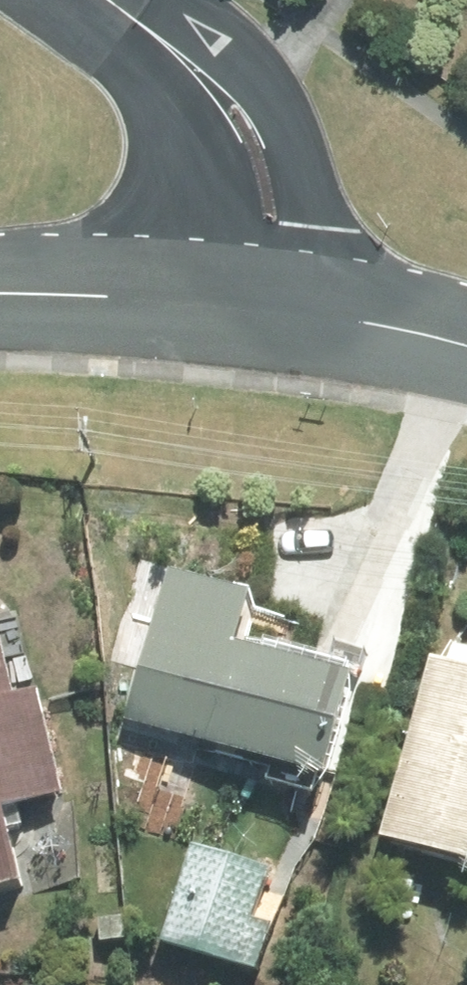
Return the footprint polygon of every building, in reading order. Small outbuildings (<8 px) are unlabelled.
[(323,785),(354,685),(233,649),(248,599),(169,575),(123,725),(323,785)] [(64,798),(39,691),(14,698),(0,642),(0,894),(22,889),(5,812),(64,798)] [(438,664),(389,847),(466,868),(466,672),(438,664)] [(235,973),(267,877),(187,852),(157,948),(235,973)] [(124,919),(99,921),(102,945),(127,943),(124,919)]
